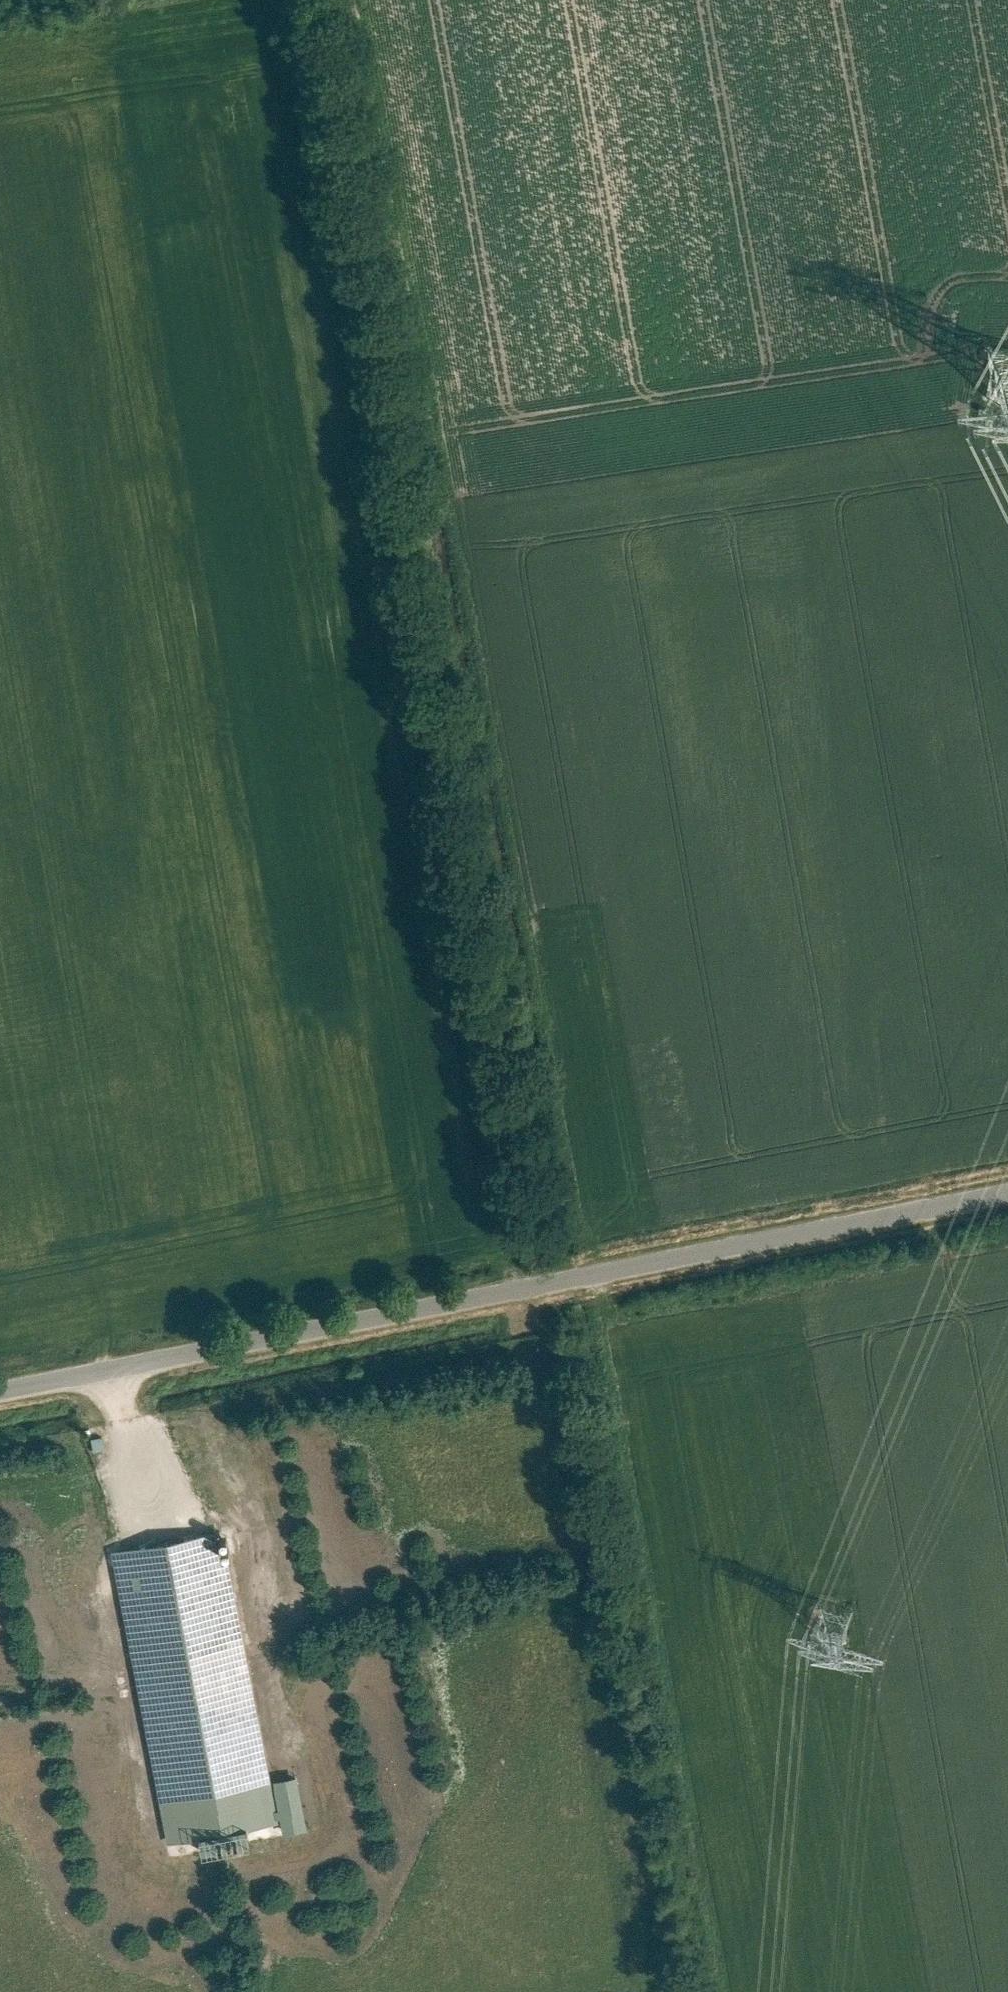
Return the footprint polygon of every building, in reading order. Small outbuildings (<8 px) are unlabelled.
[(216,1529),(110,1549),(166,1845),(279,1823),(278,1818),(277,1809),(230,1562),(223,1564),(216,1529)] [(297,1775),(274,1779),(279,1808),(277,1809),(278,1818),(281,1817),(283,1834),(307,1830),(297,1775)]
